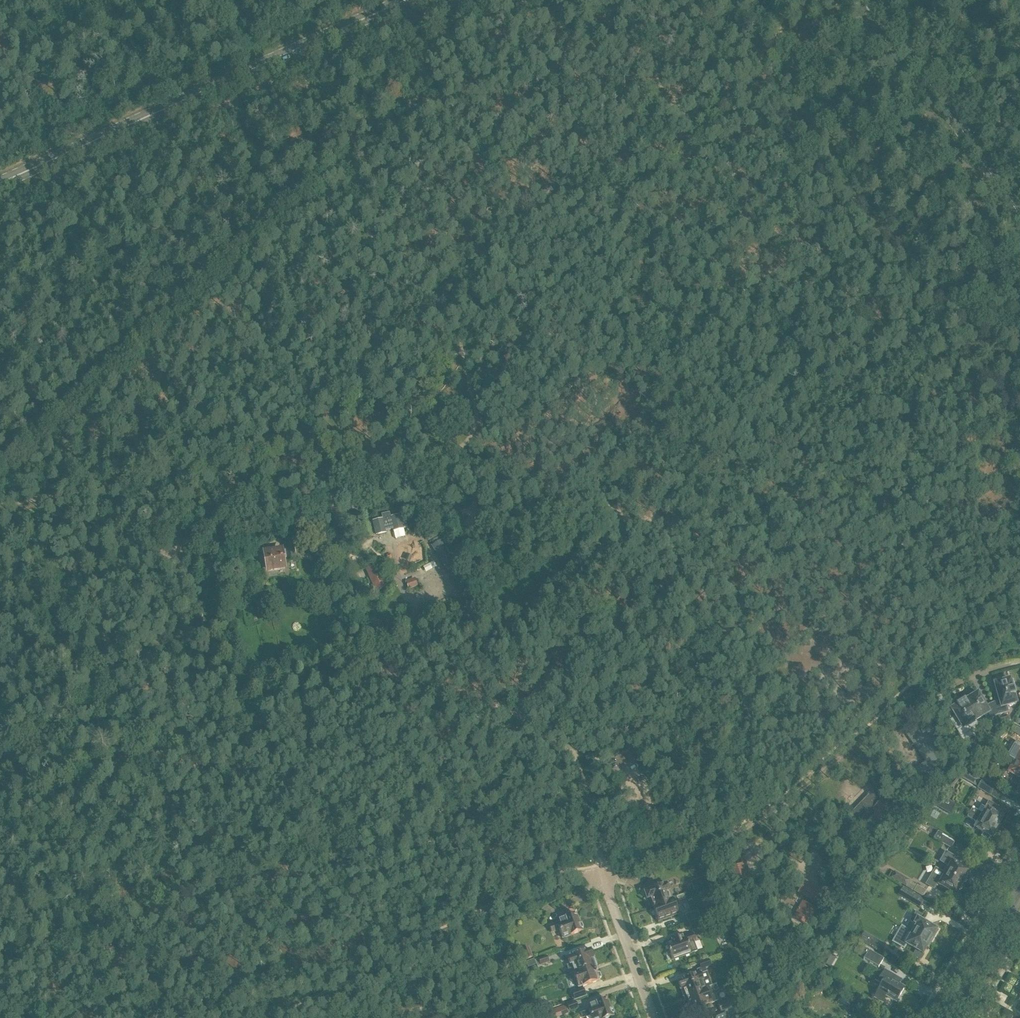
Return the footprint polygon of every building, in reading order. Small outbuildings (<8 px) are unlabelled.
[(382,519),(373,521),(376,535),(386,533),(386,531),(393,529),(394,531),(407,528),(404,514),(390,517),(389,513),(381,515),(382,519)] [(453,582),(465,575),(456,560),(458,559),(446,538),(432,546),(453,582)] [(296,560),(293,540),(284,542),(285,550),(266,553),(269,569),(284,566),(283,559),(287,558),(288,562),(296,560)] [(376,591),(386,587),(378,566),(367,570),(376,591)] [(425,579),(436,601),(452,593),(441,571),(425,579)] [(409,588),(417,585),(415,580),(407,582),(409,588)] [(264,598),(256,601),(260,613),(268,611),(264,598)] [(992,703),(997,715),(1008,712),(1007,705),(1016,702),(1014,695),(1015,694),(1014,688),(1015,688),(1013,679),(1010,680),(1010,679),(995,683),(999,699),(992,703)] [(997,715),(992,703),(985,706),(976,691),(963,699),(964,700),(976,720),(984,715),(987,721),(997,715)] [(968,725),(976,720),(964,700),(956,705),(957,705),(951,709),(959,721),(953,725),(961,737),(971,731),(968,725)] [(937,741),(931,733),(934,731),(926,720),(906,734),(926,762),(908,775),(914,783),(917,781),(920,784),(935,773),(932,770),(940,764),(942,768),(951,761),(937,742),(938,741),(937,741)] [(1014,762),(1008,772),(1004,770),(998,780),(1008,785),(1010,781),(1019,787),(1019,786),(1019,765),(1014,762)] [(982,769),(977,776),(983,780),(998,789),(1002,782),(994,778),(995,777),(982,769)] [(983,780),(978,788),(990,795),(991,795),(996,788),(990,784),(983,780)] [(898,813),(874,790),(871,793),(869,791),(867,793),(869,795),(846,818),(870,842),(870,841),(898,813)] [(940,797),(934,803),(940,807),(945,799),(940,797)] [(970,812),(997,827),(1003,817),(1006,812),(989,802),(986,807),(985,807),(985,808),(981,805),(978,811),(972,808),(970,812)] [(991,838),(997,827),(970,812),(967,817),(979,824),(976,829),(982,833),(980,837),(987,841),(990,837),(991,838)] [(937,833),(934,838),(951,848),(955,843),(942,835),(943,834),(938,831),(937,833)] [(945,851),(939,861),(942,863),(947,866),(944,870),(943,872),(962,884),(963,882),(964,883),(965,883),(965,882),(966,882),(966,881),(966,880),(966,879),(969,872),(955,864),(957,861),(954,859),(955,857),(945,851)] [(735,867),(733,862),(727,864),(732,878),(731,878),(732,879),(733,879),(738,893),(753,887),(744,864),(735,867)] [(935,868),(926,884),(934,889),(937,884),(956,895),(959,890),(960,890),(961,890),(961,889),(962,889),(962,888),(962,887),(962,886),(961,886),(962,884),(943,872),(935,868)] [(895,871),(891,878),(923,897),(926,891),(917,885),(917,886),(910,881),(895,871)] [(696,880),(700,888),(710,884),(707,876),(696,880)] [(811,928),(830,896),(805,882),(799,892),(808,897),(805,903),(804,902),(794,918),(811,928)] [(645,892),(648,899),(650,899),(653,907),(653,908),(660,906),(659,904),(673,899),(668,884),(662,886),(662,885),(656,887),(652,889),(652,890),(650,888),(646,889),(646,892),(645,892)] [(902,889),(899,895),(909,901),(913,895),(902,889)] [(745,900),(752,897),(750,890),(742,893),(745,900)] [(660,906),(653,908),(655,913),(655,916),(656,920),(658,921),(679,914),(676,906),(674,899),(673,899),(659,904),(660,906)] [(685,915),(688,922),(700,918),(698,910),(685,915)] [(917,925),(913,931),(912,932),(930,942),(937,930),(920,920),(922,915),(916,911),(910,921),(917,925)] [(560,922),(550,926),(552,932),(559,930),(561,933),(562,938),(582,931),(581,929),(584,928),(582,924),(579,924),(576,914),(559,920),(560,922)] [(715,923),(713,916),(690,924),(693,931),(715,923)] [(912,932),(913,931),(908,928),(905,932),(911,935),(905,944),(916,950),(913,956),(919,960),(922,954),(923,954),(930,942),(912,932)] [(673,943),(666,945),(669,952),(667,953),(669,960),(672,960),(672,961),(675,959),(691,953),(695,952),(697,951),(693,941),(694,941),(696,941),(696,940),(693,934),(683,938),(682,937),(677,939),(672,940),(673,943)] [(871,945),(880,950),(884,944),(874,937),(873,939),(866,934),(862,941),(870,946),(871,945)] [(858,944),(854,951),(865,958),(863,960),(878,968),(879,967),(880,965),(884,959),(869,950),(858,944)] [(526,960),(533,957),(529,948),(523,950),(526,960)] [(569,965),(567,965),(570,973),(570,974),(571,973),(573,973),(587,968),(587,969),(594,967),(593,965),(594,965),(595,965),(594,961),(593,958),(594,958),(593,955),(591,950),(584,952),(584,951),(571,955),(572,956),(570,957),(567,958),(570,964),(569,965)] [(832,955),(826,965),(831,968),(837,958),(832,955)] [(538,967),(550,962),(548,956),(535,960),(538,967)] [(527,962),(526,962),(528,968),(536,965),(534,959),(530,960),(527,962)] [(685,996),(685,998),(694,995),(693,993),(706,988),(712,986),(706,968),(711,966),(709,960),(699,964),(701,969),(697,970),(699,974),(695,976),(694,975),(684,979),(678,982),(680,990),(681,990),(683,997),(685,996)] [(587,968),(573,973),(574,975),(578,988),(582,986),(583,987),(599,981),(599,980),(602,977),(600,973),(596,973),(597,972),(594,965),(593,965),(594,967),(587,969),(587,968)] [(882,984),(874,998),(877,999),(883,1003),(886,997),(887,997),(896,1002),(898,999),(904,989),(898,986),(901,980),(884,971),(883,974),(882,973),(885,968),(880,965),(879,967),(882,968),(880,972),(879,971),(878,973),(874,980),(878,982),(882,984)] [(687,1010),(691,1010),(691,1011),(707,1005),(718,1001),(714,991),(718,990),(716,985),(712,986),(706,988),(693,993),(694,995),(685,998),(687,1003),(688,1003),(686,1006),(687,1010)] [(572,992),(575,1000),(587,996),(584,988),(572,992)] [(770,996),(769,994),(757,999),(762,1010),(770,996)] [(837,1002),(848,1009),(851,1002),(841,996),(837,1002)] [(580,1011),(581,1015),(582,1017),(587,1016),(590,1015),(592,1017),(608,1017),(613,1016),(612,1014),(614,1013),(613,1008),(610,1009),(607,999),(596,1003),(590,1005),(591,1007),(580,1011)] [(739,1006),(737,999),(719,1005),(721,1012),(735,1008),(739,1006)] [(570,1012),(579,1008),(576,1001),(567,1005),(570,1012)] [(547,1012),(549,1017),(555,1017),(569,1013),(566,1005),(547,1012)] [(727,1017),(737,1013),(735,1008),(721,1012),(712,1016),(713,1017),(728,1017),(727,1017)]
